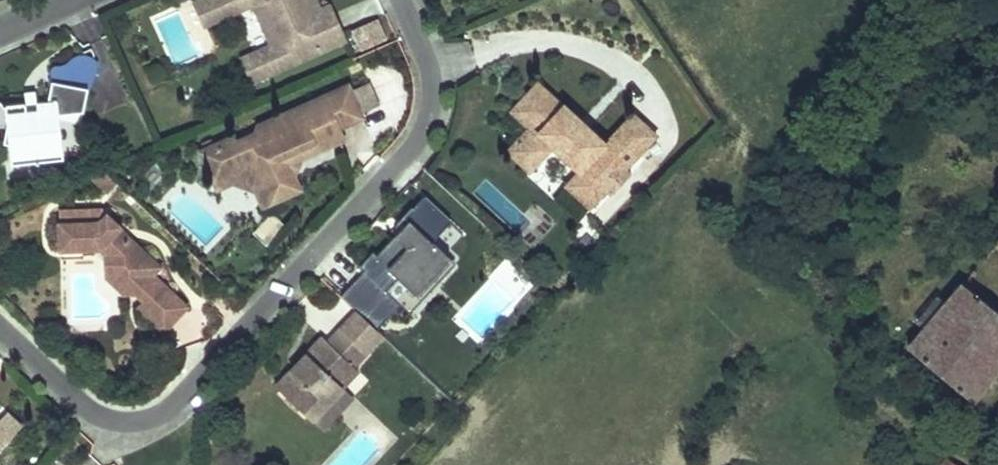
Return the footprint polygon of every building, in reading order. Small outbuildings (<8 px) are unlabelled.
[(197,4),(208,28),(227,20),(218,0),(205,0),(197,4)] [(227,20),(254,7),(273,48),(244,60),(254,83),(345,43),(329,8),(321,12),(316,0),(218,0),(227,20)] [(93,66),(76,67),(69,72),(58,74),(55,87),(90,94),(96,70),(93,66)] [(530,128),(508,151),(530,172),(552,148),(579,174),(567,187),(590,209),(605,193),(627,170),(657,138),(633,116),(607,144),(590,127),(584,134),(577,127),(583,120),(566,104),(564,106),(540,83),(513,111),(530,128)] [(27,109),(8,111),(0,107),(0,132),(10,134),(14,170),(65,164),(61,124),(83,128),(90,94),(55,87),(51,106),(38,107),(38,114),(28,116),(27,109)] [(216,147),(202,153),(214,180),(234,173),(264,186),(273,205),(301,191),(294,178),(301,158),(343,141),(337,130),(363,119),(349,87),(277,120),(252,148),(216,147)] [(38,107),(37,96),(26,98),(27,109),(28,116),(38,114),(38,107)] [(583,120),(577,127),(584,134),(590,127),(583,120)] [(627,170),(605,193),(610,198),(632,175),(627,170)] [(234,173),(214,180),(219,191),(234,185),(256,196),(263,210),(273,205),(264,186),(234,173)] [(118,189),(106,178),(93,185),(108,199),(118,189)] [(365,275),(341,300),(356,315),(376,334),(412,296),(415,299),(449,263),(432,246),(451,227),(424,201),(403,220),(409,225),(377,259),(373,256),(360,270),(365,275)] [(252,234),(266,247),(287,227),(273,213),(252,234)] [(122,233),(102,215),(100,217),(63,217),(63,256),(88,256),(104,256),(109,260),(125,275),(125,301),(139,301),(147,308),(140,316),(165,339),(188,313),(155,282),(163,274),(133,246),(121,249),(114,242),(121,235),(122,233)] [(463,239),(451,227),(432,246),(449,263),(415,299),(412,296),(400,308),(409,316),(460,262),(451,252),(463,239)] [(133,246),(121,235),(114,242),(121,249),(133,246)] [(88,256),(63,256),(63,264),(88,264),(88,256)] [(125,275),(109,260),(108,286),(125,301),(125,275)] [(908,350),(970,402),(997,367),(997,314),(971,292),(975,288),(967,281),(946,305),(923,332),(908,350)] [(937,298),(915,324),(923,332),(946,305),(937,298)] [(376,334),(356,315),(340,332),(366,356),(382,339),(376,334)] [(321,341),(275,390),(310,424),(342,390),(357,374),(352,370),(366,356),(340,332),(327,346),(321,341)] [(342,390),(310,424),(320,434),(353,401),(342,390)] [(22,431),(6,416),(0,422),(0,456),(22,431)]
